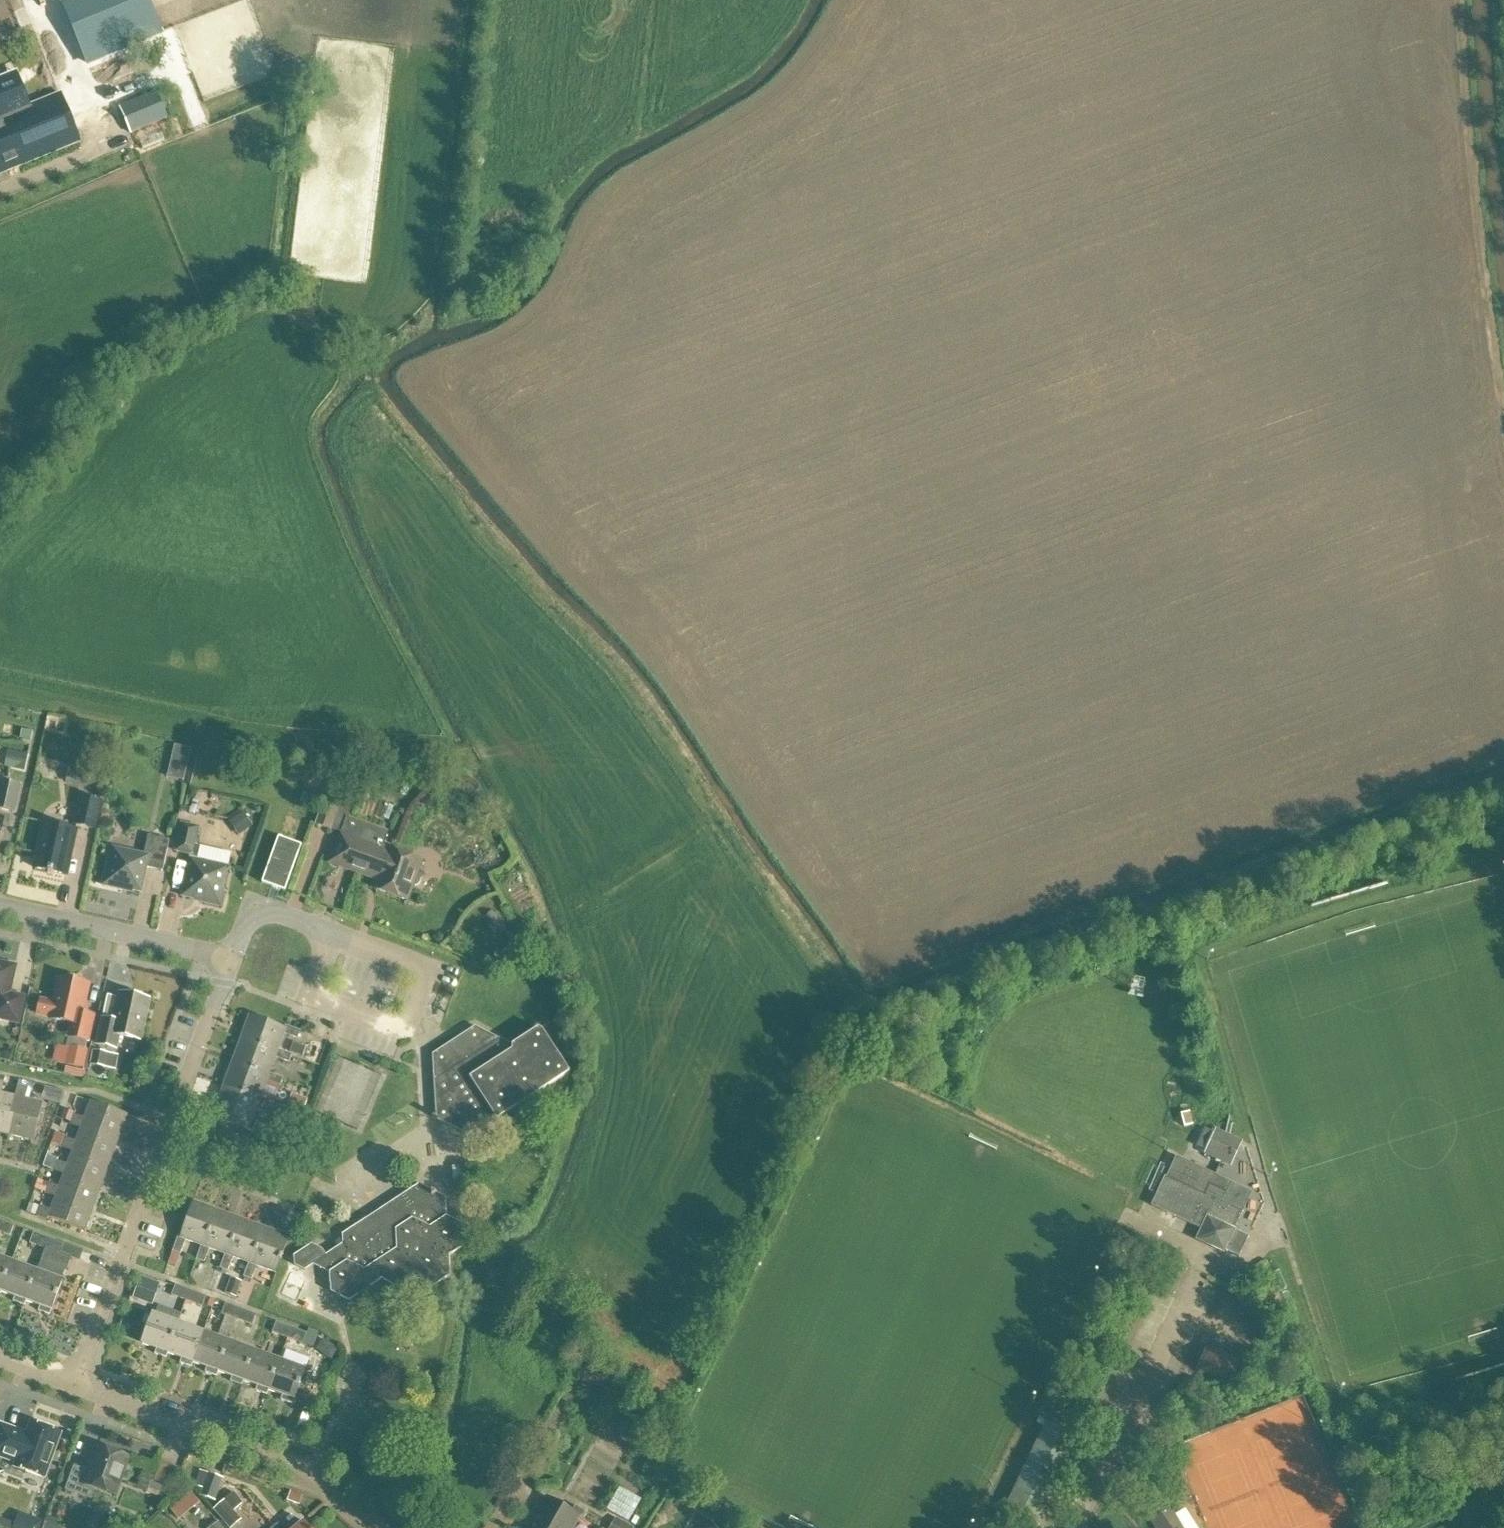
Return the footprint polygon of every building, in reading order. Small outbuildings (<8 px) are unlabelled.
[(62,6),(87,66),(162,35),(148,0),(76,0),(62,6)] [(3,172),(4,174),(82,143),(62,94),(30,108),(20,84),(0,93),(0,173),(3,172)] [(156,92),(120,107),(131,134),(168,119),(156,92)] [(174,744),(168,777),(187,781),(194,747),(174,744)] [(25,773),(28,757),(9,752),(5,769),(25,773)] [(16,816),(23,789),(2,784),(0,793),(0,813),(16,816)] [(341,839),(348,820),(354,805),(327,795),(314,829),(338,838),(341,839)] [(79,800),(73,830),(96,835),(103,805),(79,800)] [(328,865),(374,883),(371,891),(409,904),(415,888),(418,887),(420,885),(422,880),(422,876),(420,875),(425,862),(384,847),(388,835),(348,820),(341,839),(338,838),(328,865)] [(66,879),(77,834),(47,827),(37,872),(66,879)] [(205,906),(204,907),(221,911),(224,898),(222,898),(228,872),(198,865),(201,851),(195,850),(199,833),(183,829),(176,856),(192,859),(182,901),(205,906)] [(261,881),(288,891),(305,845),(278,835),(261,881)] [(147,872),(163,876),(170,845),(149,840),(144,859),(114,852),(109,872),(107,872),(103,890),(120,894),(120,892),(142,896),(147,872)] [(18,1026),(24,1000),(10,997),(16,969),(0,965),(0,1021),(18,1026)] [(40,1003),(37,1017),(51,1020),(51,1022),(71,1026),(68,1040),(88,1045),(94,1019),(82,1016),(88,988),(60,982),(54,1006),(40,1003)] [(104,1021),(99,1046),(118,1050),(121,1037),(142,1042),(150,1002),(123,996),(117,1024),(104,1021)] [(279,1056),(281,1052),(286,1036),(300,1041),(303,1033),(288,1028),(287,1030),(252,1018),(243,1043),(279,1056)] [(436,1118),(434,1119),(474,1138),(572,1073),(544,1031),(539,1030),(514,1047),(500,1040),(434,1083),(435,1090),(447,1110),(436,1118)] [(295,1057),(281,1052),(279,1056),(243,1043),(234,1069),(270,1082),(273,1075),(278,1060),(292,1065),(295,1057)] [(71,1052),(68,1068),(88,1072),(92,1054),(75,1050),(75,1052),(71,1052)] [(108,1056),(94,1053),(91,1067),(105,1070),(108,1056)] [(287,1080),(273,1075),(270,1082),(234,1069),(224,1094),(261,1107),(264,1100),(270,1084),(284,1089),(287,1080)] [(13,1138),(22,1100),(19,1099),(4,1096),(7,1085),(0,1084),(0,1134),(13,1138)] [(22,1100),(13,1138),(37,1143),(46,1106),(28,1102),(31,1091),(21,1089),(19,1099),(22,1100)] [(278,1105),(264,1100),(261,1107),(224,1094),(215,1120),(252,1133),(259,1112),(274,1117),(278,1105)] [(78,1117),(75,1127),(85,1131),(86,1128),(122,1141),(131,1118),(94,1104),(88,1121),(78,1117)] [(1181,1116),(1184,1129),(1192,1127),(1189,1114),(1181,1116)] [(70,1141),(66,1151),(76,1155),(78,1151),(114,1164),(122,1141),(86,1128),(85,1131),(80,1145),(70,1141)] [(1219,1132),(1209,1154),(1234,1166),(1244,1143),(1219,1132)] [(61,1163),(57,1173),(68,1177),(69,1174),(106,1187),(114,1164),(78,1151),(76,1155),(72,1167),(61,1163)] [(1163,1179),(1150,1207),(1201,1231),(1196,1242),(1223,1255),(1224,1254),(1238,1260),(1248,1239),(1234,1233),(1242,1215),(1220,1205),(1230,1183),(1176,1157),(1165,1180),(1163,1179)] [(52,1187),(49,1196),(60,1200),(61,1197),(97,1210),(106,1187),(69,1174),(68,1177),(63,1191),(52,1187)] [(453,1259),(469,1247),(468,1228),(450,1219),(448,1199),(422,1186),(346,1236),(346,1247),(330,1258),(325,1251),(315,1247),(298,1258),(299,1268),(309,1272),(318,1267),(334,1275),(335,1295),(353,1304),(385,1282),(403,1291),(420,1280),(438,1288),(454,1277),(453,1259)] [(44,1210),(41,1219),(51,1222),(52,1220),(89,1233),(97,1210),(61,1197),(60,1200),(55,1214),(44,1210)] [(182,1239),(177,1255),(184,1258),(189,1244),(205,1249),(208,1250),(221,1214),(197,1205),(184,1240),(182,1239)] [(205,1249),(200,1263),(208,1266),(213,1252),(229,1258),(232,1259),(245,1223),(221,1214),(208,1250),(205,1249)] [(0,1232),(0,1234),(14,1239),(17,1229),(3,1223),(0,1232)] [(229,1258),(224,1271),(232,1274),(237,1260),(252,1266),(256,1267),(269,1231),(245,1223),(232,1259),(229,1258)] [(252,1266),(247,1280),(255,1283),(261,1269),(280,1276),(293,1240),(269,1231),(256,1267),(252,1266)] [(50,1251),(53,1241),(37,1236),(34,1246),(50,1251)] [(84,1264),(87,1253),(53,1241),(50,1251),(45,1265),(71,1274),(76,1261),(84,1264)] [(1159,1244),(1154,1255),(1169,1263),(1175,1252),(1159,1244)] [(4,1300),(5,1295),(16,1265),(0,1259),(0,1298),(4,1300)] [(16,1265),(5,1295),(20,1300),(18,1305),(29,1309),(31,1305),(42,1275),(16,1265)] [(42,1275),(31,1305),(44,1310),(43,1314),(54,1318),(67,1284),(42,1275)] [(192,1304),(196,1294),(180,1288),(176,1298),(192,1304)] [(196,1294),(192,1304),(206,1309),(210,1299),(196,1294)] [(242,1322),(246,1312),(230,1306),(227,1316),(242,1322)] [(246,1312),(242,1322),(257,1327),(261,1317),(246,1312)] [(157,1317),(145,1347),(160,1353),(159,1357),(171,1362),(173,1357),(184,1327),(157,1317)] [(294,1341),(297,1331),(281,1325),(277,1335),(294,1341)] [(184,1327),(173,1357),(186,1362),(184,1366),(196,1370),(197,1366),(208,1336),(184,1327)] [(297,1331),(294,1341),(307,1346),(311,1336),(297,1331)] [(208,1336),(197,1366),(211,1371),(209,1375),(221,1379),(223,1375),(234,1345),(208,1336)] [(234,1345),(223,1375),(236,1380),(235,1385),(246,1389),(248,1385),(259,1355),(234,1345)] [(1196,1370),(1230,1387),(1241,1365),(1207,1348),(1196,1370)] [(259,1355),(248,1385),(262,1390),(260,1394),(272,1399),(274,1394),(285,1364),(259,1355)] [(285,1364),(274,1394),(287,1399),(285,1404),(297,1408),(309,1373),(285,1364)] [(66,1437),(35,1425),(31,1437),(4,1427),(0,1438),(0,1459),(20,1467),(18,1470),(49,1482),(66,1437)] [(1000,1526),(1003,1527),(1033,1527),(1075,1438),(1048,1426),(1000,1526)] [(102,1450),(93,1475),(78,1469),(69,1493),(96,1503),(100,1492),(118,1498),(132,1461),(102,1450)] [(224,1483),(202,1475),(197,1489),(205,1492),(203,1499),(217,1504),(224,1483)] [(215,1511),(229,1527),(235,1527),(242,1521),(235,1512),(243,1505),(234,1495),(215,1511)] [(579,1518),(547,1499),(530,1527),(573,1527),(579,1518)] [(1159,1500),(1148,1507),(1155,1518),(1150,1522),(1154,1527),(1183,1527),(1171,1509),(1167,1511),(1159,1500)] [(11,1527),(40,1527),(43,1520),(17,1511),(11,1527)] [(616,1520),(611,1527),(630,1527),(616,1520)]
